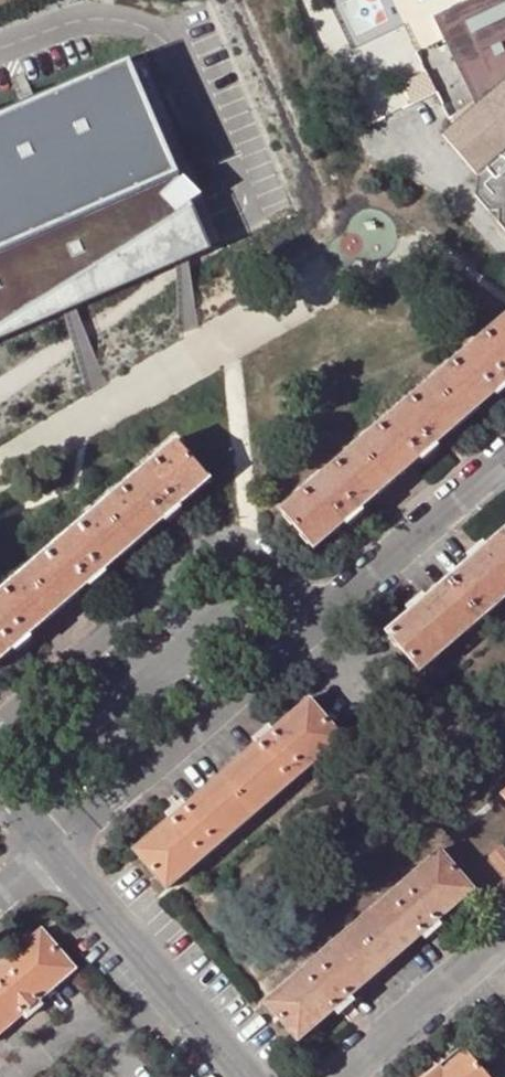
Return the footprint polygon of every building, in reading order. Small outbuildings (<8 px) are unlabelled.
[(471,36),(468,32),(464,22),(460,14),(490,0),(471,0),(434,18),(472,95),(450,115),(454,122),(504,78),(504,20),(471,36)] [(460,14),(464,22),(504,3),(504,0),(490,0),(460,14)] [(468,32),(471,36),(504,20),(504,14),(468,32)] [(128,60),(34,100),(30,90),(17,96),(21,106),(0,115),(0,328),(84,275),(85,276),(87,276),(124,261),(126,259),(127,258),(127,256),(127,254),(127,252),(124,248),(191,207),(128,60)] [(454,122),(441,134),(457,153),(472,171),(469,194),(481,207),(492,208),(491,219),(504,234),(504,78),(454,122)] [(208,248),(191,207),(124,248),(127,252),(127,254),(127,256),(127,258),(126,259),(124,261),(87,276),(85,276),(84,275),(0,328),(0,337),(208,248)] [(277,510),(311,549),(341,522),(345,526),(362,511),(358,507),(416,457),(419,460),(435,447),(432,443),(491,392),(495,395),(504,386),(504,313),(277,510)] [(206,479),(172,441),(0,590),(0,656),(8,648),(12,652),(28,638),(25,635),(83,585),(86,589),(103,573),(100,570),(158,520),(161,523),(177,509),(174,505),(206,479)] [(398,617),(382,630),(416,669),(504,591),(504,525),(488,539),(485,536),(468,550),(472,554),(414,603),(411,600),(395,613),(398,617)] [(163,814),(167,819),(129,851),(162,889),(339,736),(305,697),(269,729),(265,726),(250,739),(253,744),(182,805),(179,800),(163,814)] [(471,888),(438,849),(262,1002),(295,1040),(330,1009),(335,1014),(350,1001),(346,997),(419,934),(422,938),(438,924),(435,920),(471,888)] [(38,930),(0,964),(0,1031),(18,1015),(23,1020),(39,1005),(35,1001),(72,969),(38,930)] [(462,1049),(440,1069),(435,1064),(421,1076),(487,1076),(462,1049)]
